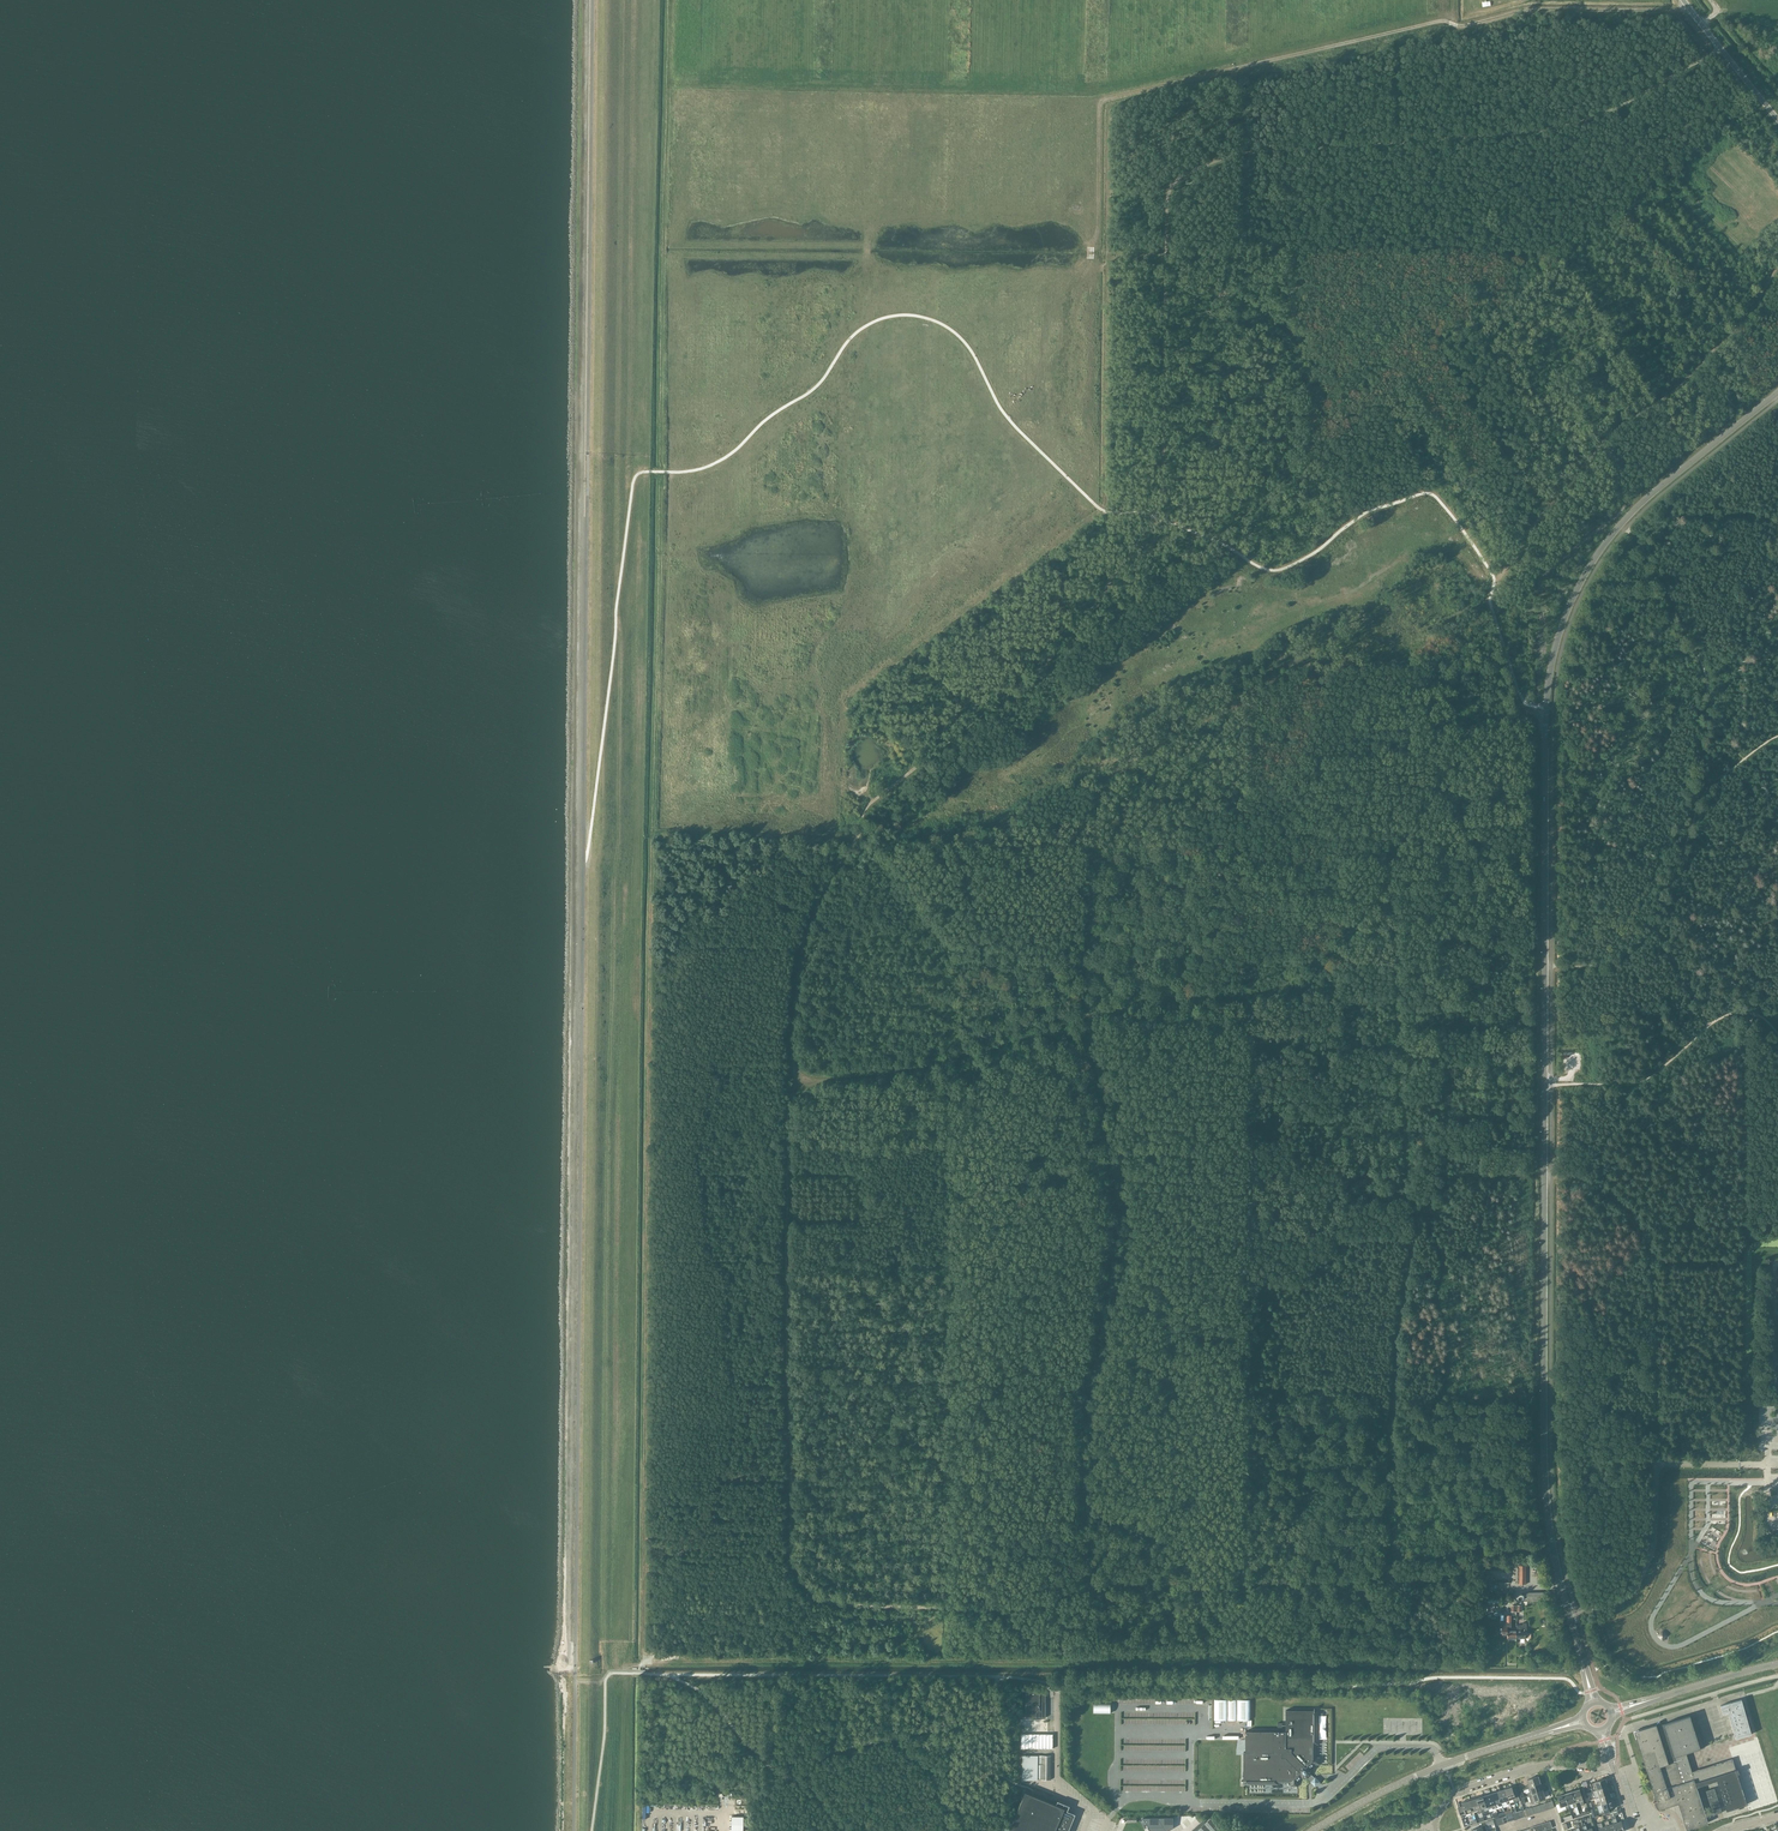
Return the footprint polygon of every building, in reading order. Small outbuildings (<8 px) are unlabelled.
[(1527,1592),(1527,1601),(1544,1601),(1543,1592),(1527,1592)] [(1502,1622),(1502,1627),(1502,1635),(1507,1635),(1507,1638),(1516,1638),(1516,1630),(1511,1630),(1511,1627),(1511,1622),(1507,1622),(1502,1622)] [(1516,1630),(1516,1638),(1526,1638),(1526,1631),(1527,1631),(1527,1622),(1523,1622),(1523,1625),(1516,1625),(1516,1630)] [(1662,1630),(1657,1635),(1662,1641),(1667,1636),(1662,1630)] [(1025,1690),(1025,1717),(1045,1717),(1045,1693),(1039,1693),(1039,1690),(1025,1690)] [(1214,1699),(1214,1719),(1250,1720),(1250,1699),(1214,1699)] [(1720,1705),(1723,1714),(1728,1712),(1736,1738),(1751,1734),(1741,1699),(1720,1705)] [(1093,1703),(1093,1713),(1111,1713),(1111,1703),(1093,1703)] [(1318,1710),(1286,1710),(1286,1731),(1246,1731),(1246,1752),(1244,1752),(1243,1780),(1243,1784),(1248,1784),(1265,1784),(1265,1782),(1291,1782),(1291,1786),(1298,1786),(1298,1780),(1301,1777),(1302,1778),(1308,1777),(1311,1774),(1311,1769),(1310,1768),(1314,1764),(1320,1764),(1320,1757),(1316,1757),(1316,1731),(1318,1731),(1318,1710)] [(1659,1809),(1678,1803),(1682,1816),(1685,1825),(1686,1829),(1708,1822),(1697,1787),(1717,1780),(1727,1811),(1747,1804),(1737,1774),(1739,1773),(1738,1769),(1736,1769),(1732,1758),(1692,1771),(1686,1753),(1705,1747),(1695,1714),(1661,1724),(1660,1721),(1659,1721),(1658,1722),(1657,1723),(1656,1724),(1647,1727),(1635,1731),(1640,1749),(1659,1809)] [(1051,1755),(1041,1755),(1041,1764),(1037,1764),(1037,1755),(1023,1755),(1022,1780),(1037,1780),(1037,1779),(1041,1779),(1051,1779),(1051,1755)] [(1315,1777),(1314,1777),(1311,1774),(1308,1777),(1311,1781),(1310,1781),(1315,1786),(1320,1782),(1315,1777)] [(1530,1786),(1540,1783),(1538,1776),(1528,1779),(1529,1784),(1526,1785),(1527,1788),(1528,1788),(1530,1787),(1530,1786)] [(1597,1789),(1607,1785),(1605,1778),(1595,1782),(1590,1783),(1592,1787),(1592,1788),(1588,1789),(1587,1787),(1584,1788),(1585,1793),(1593,1791),(1592,1790),(1597,1789)] [(1527,1788),(1525,1789),(1526,1793),(1527,1793),(1527,1794),(1528,1796),(1529,1796),(1532,1794),(1543,1790),(1540,1783),(1530,1786),(1530,1787),(1527,1788)] [(1508,1799),(1510,1803),(1510,1805),(1514,1804),(1514,1801),(1519,1799),(1516,1789),(1512,1790),(1511,1785),(1507,1787),(1507,1788),(1504,1789),(1508,1799)] [(1610,1793),(1607,1785),(1597,1789),(1592,1790),(1593,1791),(1595,1798),(1599,1796),(1610,1793)] [(1714,1788),(1705,1790),(1713,1815),(1722,1812),(1714,1788)] [(1508,1799),(1504,1789),(1497,1791),(1500,1802),(1501,1801),(1502,1805),(1508,1803),(1510,1803),(1508,1799)] [(1575,1802),(1579,1800),(1581,1805),(1584,1803),(1579,1789),(1572,1791),(1575,1802)] [(1532,1794),(1529,1796),(1531,1803),(1535,1802),(1535,1801),(1545,1798),(1543,1790),(1532,1794)] [(1500,1802),(1497,1791),(1490,1793),(1493,1804),(1494,1804),(1495,1807),(1502,1805),(1501,1801),(1500,1802)] [(1575,1802),(1572,1791),(1564,1794),(1568,1804),(1572,1803),(1574,1807),(1577,1806),(1575,1802)] [(1033,1795),(1024,1792),(1008,1830),(1067,1830),(1074,1814),(1067,1811),(1069,1806),(1057,1801),(1055,1804),(1033,1795)] [(1493,1804),(1490,1793),(1483,1796),(1486,1806),(1487,1806),(1488,1808),(1492,1807),(1492,1808),(1495,1807),(1494,1804),(1493,1804)] [(1599,1796),(1601,1801),(1596,1802),(1597,1805),(1602,1804),(1612,1800),(1610,1793),(1599,1796)] [(1568,1804),(1564,1794),(1557,1796),(1560,1807),(1565,1805),(1566,1809),(1569,1808),(1568,1804)] [(1486,1806),(1483,1796),(1482,1796),(1482,1795),(1479,1796),(1479,1797),(1476,1798),(1479,1809),(1480,1808),(1481,1812),(1488,1809),(1488,1808),(1487,1806),(1486,1806)] [(1472,1799),(1469,1800),(1472,1811),(1474,1810),(1478,1809),(1479,1813),(1481,1812),(1480,1808),(1479,1809),(1476,1798),(1475,1798),(1475,1797),(1471,1798),(1472,1799)] [(1469,1800),(1468,1799),(1464,1800),(1464,1802),(1462,1803),(1463,1806),(1458,1807),(1461,1815),(1465,1813),(1470,1812),(1471,1815),(1475,1814),(1474,1810),(1472,1811),(1469,1800)] [(1602,1804),(1597,1805),(1599,1810),(1600,1813),(1604,1811),(1604,1812),(1608,1811),(1608,1810),(1614,1808),(1614,1805),(1615,1805),(1613,1800),(1612,1800),(1602,1804)] [(1549,1801),(1539,1805),(1541,1811),(1551,1808),(1549,1801)] [(1534,1814),(1532,1807),(1525,1809),(1528,1816),(1534,1814)] [(1611,1814),(1614,1823),(1616,1830),(1625,1830),(1621,1821),(1617,1822),(1615,1815),(1619,1813),(1618,1810),(1610,1812),(1611,1814)] [(1514,1820),(1512,1813),(1505,1815),(1508,1822),(1514,1820)] [(731,1830),(743,1830),(743,1816),(731,1816),(731,1830)] [(1685,1825),(1682,1816),(1677,1818),(1679,1827),(1685,1825)] [(1151,1830),(1168,1830),(1174,1828),(1173,1817),(1143,1817),(1143,1818),(1151,1830)] [(1196,1830),(1223,1830),(1211,1818),(1206,1822),(1202,1826),(1196,1830)] [(1471,1830),(1472,1830),(1487,1830),(1486,1828),(1486,1826),(1494,1823),(1493,1819),(1484,1822),(1485,1824),(1482,1826),(1471,1830)] [(1206,1822),(1204,1820),(1191,1830),(1196,1830),(1206,1822)] [(1614,1823),(1609,1825),(1608,1820),(1605,1821),(1606,1826),(1607,1826),(1608,1830),(1616,1830),(1614,1823)] [(1539,1830),(1541,1830),(1552,1827),(1550,1821),(1537,1825),(1539,1830)] [(1606,1826),(1605,1821),(1597,1824),(1599,1829),(1597,1830),(1608,1830),(1607,1826),(1606,1826)]
